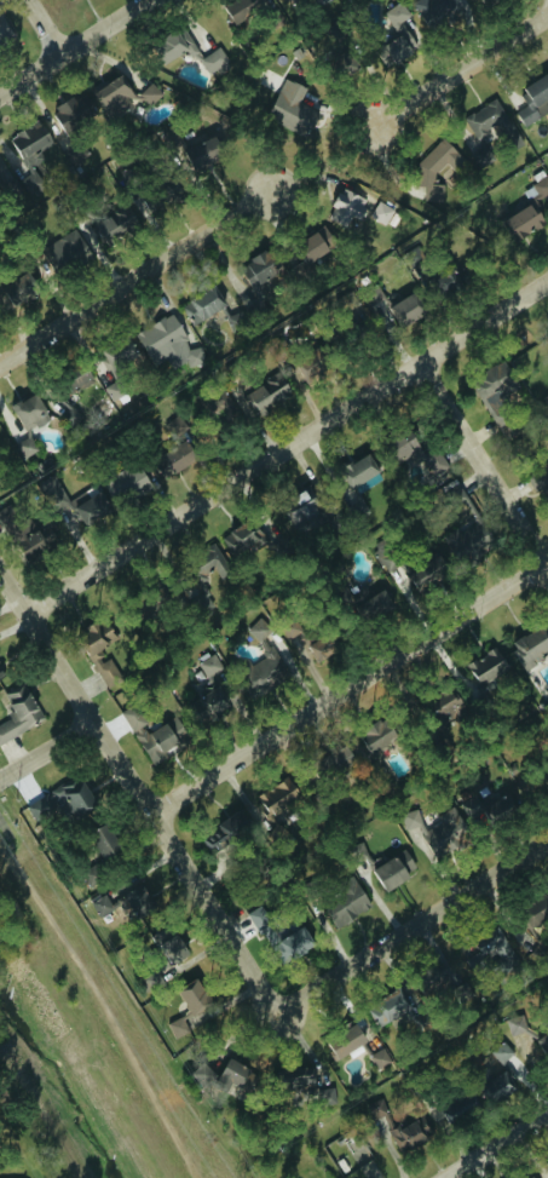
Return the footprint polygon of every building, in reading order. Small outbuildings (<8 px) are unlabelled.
[(230,24),(261,7),(258,0),(231,0),(220,6),(230,24)] [(463,13),(456,0),(429,0),(428,0),(416,0),(412,2),(428,32),(463,13)] [(392,66),(423,38),(392,2),(369,23),(385,41),(377,49),(392,66)] [(12,38),(0,19),(0,45),(12,38)] [(188,57),(197,53),(182,26),(150,44),(161,64),(184,51),(188,57)] [(229,64),(217,47),(198,60),(210,78),(229,64)] [(529,102),(514,112),(524,127),(547,111),(547,109),(543,101),(547,97),(547,76),(546,72),(520,89),(529,102)] [(110,118),(136,99),(117,73),(91,92),(110,118)] [(305,137),(316,112),(298,103),(305,88),(283,78),(265,119),(305,137)] [(161,94),(149,82),(138,95),(150,106),(161,94)] [(76,94),(50,109),(63,133),(90,119),(76,94)] [(463,117),(482,153),(491,148),(482,131),(495,124),(509,151),(520,145),(497,100),(463,117)] [(27,170),(43,162),(37,149),(50,143),(39,121),(10,134),(27,170)] [(179,151),(192,180),(233,161),(221,133),(179,151)] [(423,200),(441,203),(443,188),(432,178),(445,164),(460,178),(462,158),(440,138),(416,163),(413,186),(424,188),(423,200)] [(119,167),(121,183),(135,182),(134,165),(119,167)] [(132,191),(145,214),(185,191),(172,168),(132,191)] [(501,219),(512,239),(544,223),(533,202),(547,194),(547,183),(541,170),(531,176),(535,184),(521,191),(529,204),(501,219)] [(366,198),(337,188),(326,219),(346,226),(349,219),(357,222),(366,198)] [(85,224),(98,246),(135,223),(123,202),(85,224)] [(370,218),(383,224),(391,208),(378,202),(370,218)] [(39,242),(75,220),(90,245),(53,266),(39,242)] [(322,229),(293,240),(301,263),(331,252),(322,229)] [(258,303),(268,298),(259,282),(270,277),(273,283),(285,277),(269,247),(236,264),(258,303)] [(0,277),(30,262),(42,285),(12,300),(0,277)] [(426,280),(439,300),(463,285),(450,265),(426,280)] [(228,305),(218,284),(178,302),(189,324),(228,305)] [(385,300),(375,285),(361,294),(372,309),(385,300)] [(397,327),(423,315),(413,293),(387,305),(397,327)] [(245,322),(241,311),(226,317),(230,327),(245,322)] [(205,360),(197,346),(191,349),(171,313),(134,334),(150,362),(177,347),(190,369),(205,360)] [(131,355),(123,338),(99,349),(107,366),(131,355)] [(304,384),(328,362),(313,346),(289,368),(304,384)] [(92,380),(84,367),(65,379),(74,392),(92,380)] [(260,418),(290,391),(273,371),(242,399),(260,418)] [(103,387),(111,403),(127,395),(118,379),(103,387)] [(8,408),(26,434),(49,418),(32,392),(8,408)] [(240,425),(233,396),(207,403),(210,414),(218,412),(222,429),(240,425)] [(81,417),(70,407),(58,418),(69,429),(81,417)] [(164,426),(172,435),(184,424),(175,415),(164,426)] [(415,463),(425,457),(408,430),(384,445),(396,464),(410,455),(415,463)] [(22,459),(37,450),(28,435),(13,444),(22,459)] [(196,456),(183,439),(151,464),(164,481),(196,456)] [(423,461),(432,477),(448,467),(438,452),(423,461)] [(346,490),(378,475),(368,454),(336,469),(346,490)] [(107,475),(113,501),(147,493),(141,467),(107,475)] [(541,472),(526,482),(534,495),(547,487),(547,483),(541,472)] [(84,527),(109,512),(97,492),(88,497),(85,492),(68,502),(84,527)] [(318,515),(306,492),(281,505),(293,528),(318,515)] [(4,530),(17,523),(8,507),(0,511),(0,523),(4,530)] [(60,541),(56,534),(54,535),(47,522),(19,538),(29,558),(60,541)] [(257,527),(248,532),(243,523),(219,537),(235,563),(267,544),(257,527)] [(458,535),(456,529),(442,536),(457,567),(494,548),(481,523),(458,535)] [(226,569),(214,544),(193,553),(201,571),(192,575),(196,583),(226,569)] [(405,573),(418,594),(449,574),(435,553),(405,573)] [(393,607),(380,588),(356,604),(369,624),(393,607)] [(151,610),(144,603),(134,613),(140,620),(151,610)] [(120,679),(108,658),(103,661),(97,649),(115,639),(103,618),(74,635),(106,688),(120,679)] [(246,630),(258,643),(271,631),(258,618),(246,630)] [(545,622),(508,644),(523,669),(546,656),(547,659),(547,628),(545,622)] [(508,671),(494,649),(461,669),(476,692),(508,671)] [(299,656),(304,666),(313,661),(307,652),(299,656)] [(221,669),(213,654),(197,663),(205,678),(221,669)] [(13,715),(0,723),(0,743),(42,719),(22,683),(1,694),(13,715)] [(229,706),(220,686),(187,703),(197,722),(229,706)] [(465,713),(449,689),(423,706),(437,727),(448,720),(450,723),(465,713)] [(120,712),(129,733),(144,726),(135,705),(120,712)] [(386,718),(357,728),(366,755),(396,745),(386,718)] [(186,746),(175,724),(167,728),(164,724),(145,734),(143,729),(133,734),(150,765),(186,746)] [(312,760),(321,781),(354,767),(345,746),(312,760)] [(24,803),(34,824),(70,807),(75,816),(93,808),(78,777),(24,803)] [(255,793),(264,814),(297,800),(288,779),(255,793)] [(475,794),(458,805),(469,822),(475,818),(482,829),(517,806),(503,786),(480,802),(475,794)] [(433,860),(467,838),(465,829),(451,807),(437,816),(439,823),(425,831),(419,821),(417,810),(399,814),(403,831),(413,829),(414,832),(416,831),(433,860)] [(199,837),(212,856),(255,827),(242,808),(199,837)] [(417,872),(404,850),(370,869),(382,891),(417,872)] [(370,907),(354,883),(311,911),(326,935),(370,907)] [(103,894),(89,902),(98,918),(112,910),(103,894)] [(528,932),(547,918),(547,900),(544,894),(515,913),(528,932)] [(312,944),(300,926),(283,938),(261,905),(237,921),(248,938),(257,932),(279,966),(312,944)] [(473,936),(481,959),(497,953),(501,964),(512,960),(500,927),(473,936)] [(147,949),(158,970),(186,955),(174,934),(147,949)] [(446,979),(440,961),(424,967),(430,985),(446,979)] [(162,979),(151,971),(143,983),(154,991),(162,979)] [(409,1010),(398,989),(366,1006),(377,1027),(409,1010)] [(528,1028),(519,1015),(503,1026),(511,1039),(528,1028)] [(188,1032),(181,1017),(166,1024),(173,1039),(188,1032)] [(364,1043),(354,1026),(323,1045),(332,1062),(364,1043)] [(547,1058),(547,1032),(535,1037),(544,1059),(547,1058)] [(512,1053),(502,1041),(489,1053),(500,1064),(512,1053)] [(392,1064),(381,1048),(367,1057),(378,1073),(392,1064)] [(227,1085),(248,1094),(257,1074),(226,1059),(218,1074),(196,1064),(188,1081),(209,1090),(211,1087),(223,1093),(227,1085)] [(321,1083),(308,1064),(279,1086),(291,1104),(321,1083)] [(488,1106),(518,1088),(507,1070),(477,1087),(488,1106)] [(445,1123),(476,1110),(468,1092),(437,1105),(445,1123)] [(432,1137),(420,1116),(401,1127),(398,1122),(385,1130),(400,1155),(432,1137)] [(357,1165),(371,1157),(364,1144),(349,1152),(357,1165)]
